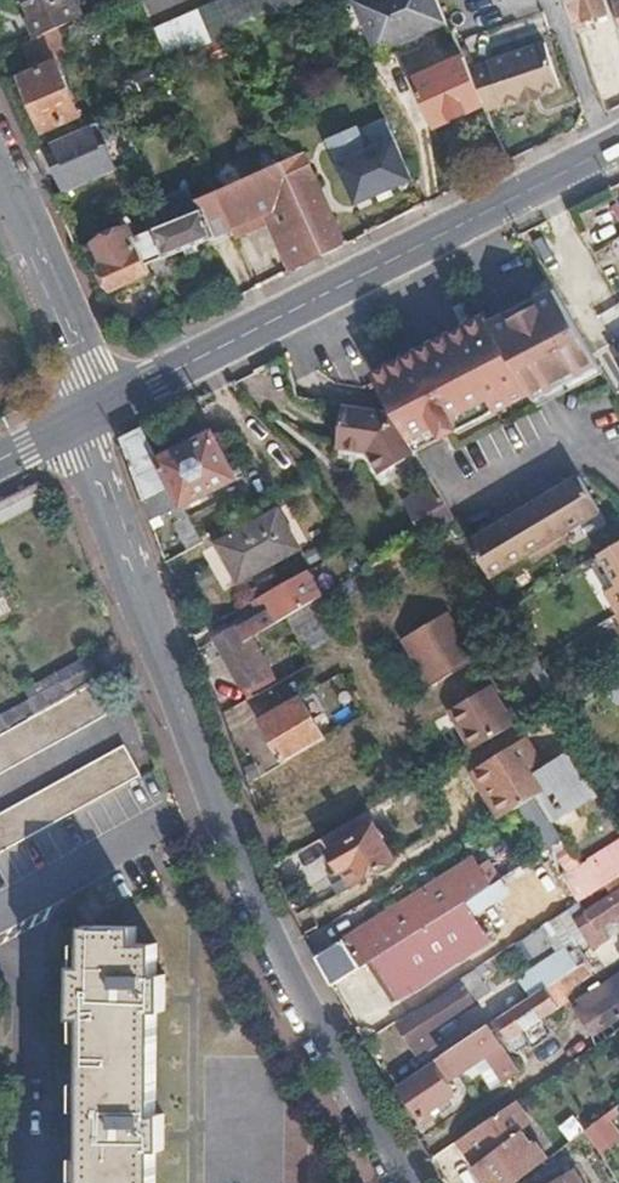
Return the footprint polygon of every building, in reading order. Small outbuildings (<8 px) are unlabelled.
[(31,19),(68,2),(67,0),(22,0),(31,19)] [(314,0),(226,0),(157,30),(171,62),(314,0)] [(423,1),(423,0),(373,0),(360,5),(369,26),(423,1)] [(440,0),(423,0),(423,1),(369,26),(382,54),(450,26),(450,25),(440,0)] [(602,0),(567,0),(574,20),(582,18),(583,20),(607,13),(602,0)] [(72,58),(60,29),(23,45),(35,73),(22,78),(46,133),(83,118),(60,63),(72,58)] [(537,90),(556,83),(538,40),(468,69),(482,102),(486,111),(520,98),(521,101),(538,94),(537,90)] [(482,102),(468,69),(464,59),(451,64),(442,68),(412,81),(431,125),(482,102)] [(451,64),(448,59),(440,63),(442,68),(451,64)] [(359,206),(414,181),(390,124),(333,149),(359,206)] [(120,180),(106,149),(46,175),(50,185),(58,182),(67,203),(77,199),(73,189),(97,181),(100,188),(120,180)] [(319,186),(305,156),(282,166),(296,197),(319,186)] [(323,256),(305,215),(296,197),(282,166),(281,162),(219,191),(233,223),(261,211),(291,273),(323,256)] [(346,244),(319,186),(296,197),(305,215),(323,256),(346,244)] [(230,229),(228,225),(233,223),(219,191),(198,201),(201,208),(168,223),(169,223),(135,237),(148,266),(230,229)] [(148,266),(135,237),(131,228),(87,248),(96,270),(102,269),(113,291),(151,274),(148,266)] [(594,354),(556,291),(513,314),(549,380),(594,354)] [(549,380),(513,314),(492,325),(531,391),(549,380)] [(492,325),(486,316),(373,374),(395,412),(414,443),(441,430),(445,438),(461,430),(458,422),(492,404),(496,411),(532,393),(531,391),(492,325)] [(556,392),(601,366),(594,354),(549,380),(556,392)] [(556,392),(549,380),(531,391),(532,393),(537,402),(556,392)] [(463,432),(498,415),(496,411),(492,404),(458,422),(461,430),(463,432)] [(414,443),(395,412),(351,406),(343,449),(350,449),(370,453),(379,473),(418,452),(414,443)] [(183,505),(158,459),(142,428),(122,438),(161,539),(163,547),(200,529),(183,506),(183,505)] [(238,477),(214,430),(158,459),(183,505),(238,477)] [(420,454),(447,442),(445,438),(441,430),(414,443),(418,452),(420,454)] [(562,535),(602,510),(581,476),(543,500),(538,491),(521,501),(551,552),(567,544),(562,535)] [(543,500),(558,490),(553,482),(538,491),(543,500)] [(18,490),(0,499),(0,516),(25,503),(18,490)] [(551,552),(521,501),(505,511),(509,520),(470,542),(484,566),(491,578),(529,558),(533,563),(551,552)] [(493,529),(509,520),(505,511),(489,521),(493,529)] [(220,545),(239,583),(301,549),(281,512),(220,545)] [(421,546),(433,568),(467,549),(455,527),(421,546)] [(169,562),(208,541),(205,535),(200,529),(163,547),(169,562)] [(602,555),(612,574),(618,587),(618,545),(602,555)] [(612,574),(602,555),(595,559),(605,577),(612,574)] [(265,599),(275,617),(307,599),(297,581),(265,599)] [(609,594),(618,611),(618,589),(609,594)] [(8,610),(0,594),(0,614),(8,610)] [(454,605),(408,630),(435,679),(481,654),(454,605)] [(245,618),(215,636),(244,688),(268,674),(257,654),(264,651),(245,618)] [(92,684),(98,680),(90,666),(31,700),(39,714),(92,684)] [(92,684),(39,714),(0,736),(0,775),(108,712),(92,684)] [(510,728),(488,688),(446,713),(470,752),(488,741),(510,728)] [(265,809),(361,752),(346,726),(326,737),(319,724),(323,720),(321,713),(320,711),(311,694),(263,720),(285,761),(249,782),(253,792),(265,809)] [(556,783),(528,737),(472,771),(483,791),(488,788),(505,815),(535,796),(556,783)] [(127,744),(0,818),(0,856),(144,773),(127,744)] [(505,815),(488,788),(483,791),(500,819),(505,815)] [(330,852),(374,825),(367,812),(323,838),(330,852)] [(352,884),(395,859),(374,825),(330,852),(340,872),(344,870),(352,884)] [(320,839),(278,862),(300,902),(342,879),(320,839)] [(594,865),(606,885),(618,877),(618,849),(594,865)] [(467,902),(502,879),(490,862),(481,868),(474,858),(365,927),(317,957),(334,987),(374,962),(467,902)] [(618,915),(618,877),(606,885),(613,896),(587,911),(598,928),(618,915)] [(394,992),(485,933),(467,902),(374,962),(394,992)] [(568,910),(550,922),(557,933),(565,946),(583,935),(568,910)] [(553,947),(549,937),(557,933),(550,922),(524,940),(534,958),(553,947)] [(153,1146),(164,1146),(166,1114),(153,1114),(155,1009),(166,1009),(168,972),(155,971),(156,942),(137,941),(138,924),(85,923),(84,965),(72,966),(72,1016),(84,1017),(81,1182),(153,1182),(153,1146)] [(578,967),(570,955),(565,946),(557,933),(549,937),(553,947),(558,955),(520,979),(531,997),(578,967)] [(587,961),(580,949),(570,955),(578,967),(587,961)] [(544,1018),(560,1008),(554,999),(591,975),(587,970),(592,968),(587,961),(578,967),(531,997),(490,1024),(503,1045),(521,1033),(532,1048),(554,1033),(544,1018)] [(443,1026),(475,1006),(466,989),(482,981),(476,971),(442,993),(444,996),(400,1025),(420,1055),(450,1036),(443,1026)] [(595,1035),(618,1019),(618,987),(579,1014),(595,1035)] [(503,1045),(490,1024),(445,1054),(459,1075),(487,1055),(500,1073),(515,1065),(503,1045)] [(501,1085),(519,1072),(515,1065),(500,1073),(496,1077),(501,1085)] [(455,1096),(435,1066),(399,1088),(418,1119),(427,1114),(430,1117),(439,1111),(439,1106),(455,1096)] [(516,1137),(522,1133),(527,1129),(510,1104),(456,1142),(476,1169),(473,1171),(482,1182),(487,1182),(488,1182),(516,1182),(544,1162),(532,1146),(526,1152),(516,1137)] [(606,1114),(585,1130),(601,1151),(618,1137),(618,1133),(606,1114)] [(532,1146),(522,1133),(516,1137),(526,1152),(532,1146)] [(577,1171),(556,1182),(583,1182),(577,1171)]
